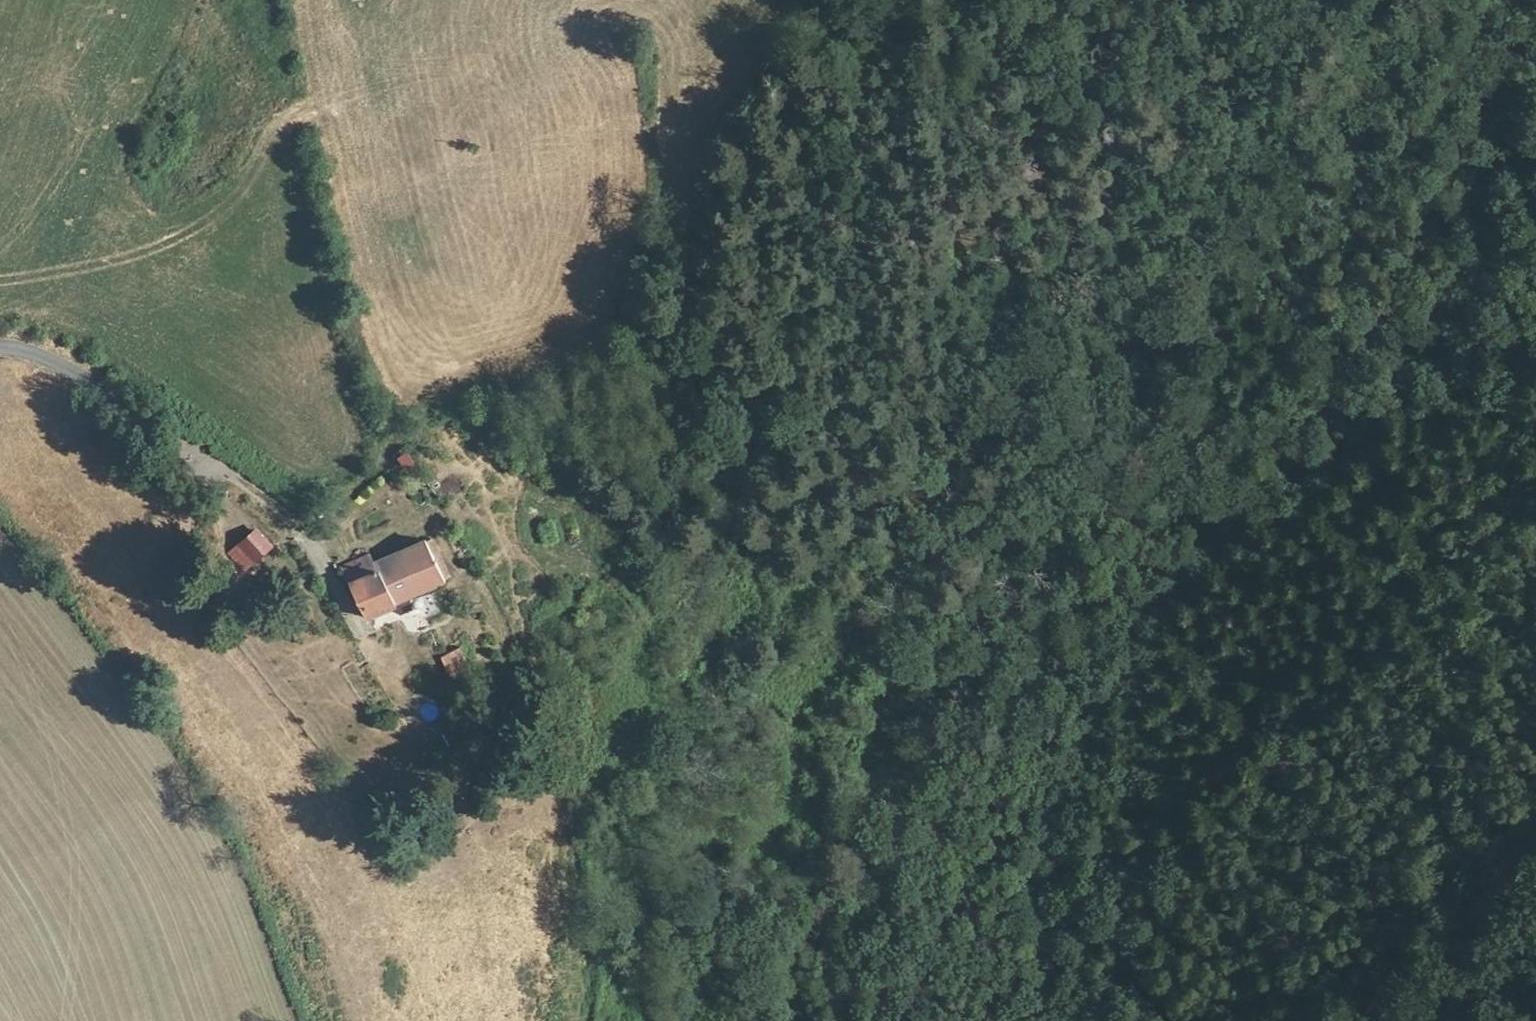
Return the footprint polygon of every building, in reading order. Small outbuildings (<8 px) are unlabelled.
[(423,539),(373,563),(377,571),(348,586),(365,618),(444,581),(423,539)] [(377,571),(373,563),(369,555),(340,570),(348,586),(377,571)] [(456,647),(437,656),(446,679),(467,670),(456,647)]
